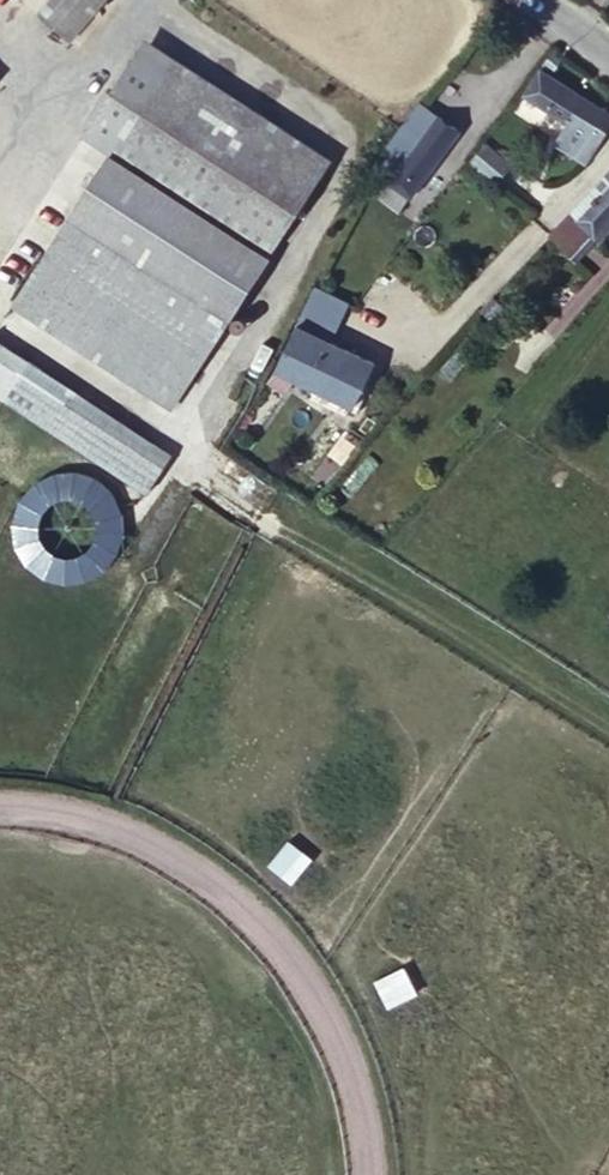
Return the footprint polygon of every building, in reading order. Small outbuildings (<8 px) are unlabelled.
[(37,5),(65,32),(91,0),(41,0),(37,5)] [(537,108),(575,134),(602,86),(536,43),(518,67),(547,91),(537,108)] [(79,123),(105,146),(162,66),(134,44),(79,123)] [(105,146),(70,201),(226,313),(322,175),(162,66),(105,146)] [(443,107),(422,90),(395,126),(366,170),(389,187),(443,107)] [(473,101),(454,129),(482,148),(500,126),(473,101)] [(543,199),(567,227),(608,183),(608,131),(543,199)] [(70,201),(26,263),(183,376),(226,313),(70,201)] [(183,376),(26,263),(6,291),(166,399),(183,376)] [(329,333),(349,297),(322,275),(256,374),(274,385),(287,367),(344,401),(371,357),(329,333)] [(21,353),(24,347),(0,331),(0,380),(144,477),(160,451),(18,359),(21,353)] [(21,480),(24,585),(119,582),(116,477),(21,480)] [(288,843),(269,870),(294,888),(314,861),(288,843)] [(373,975),(386,1005),(417,991),(404,961),(373,975)]
